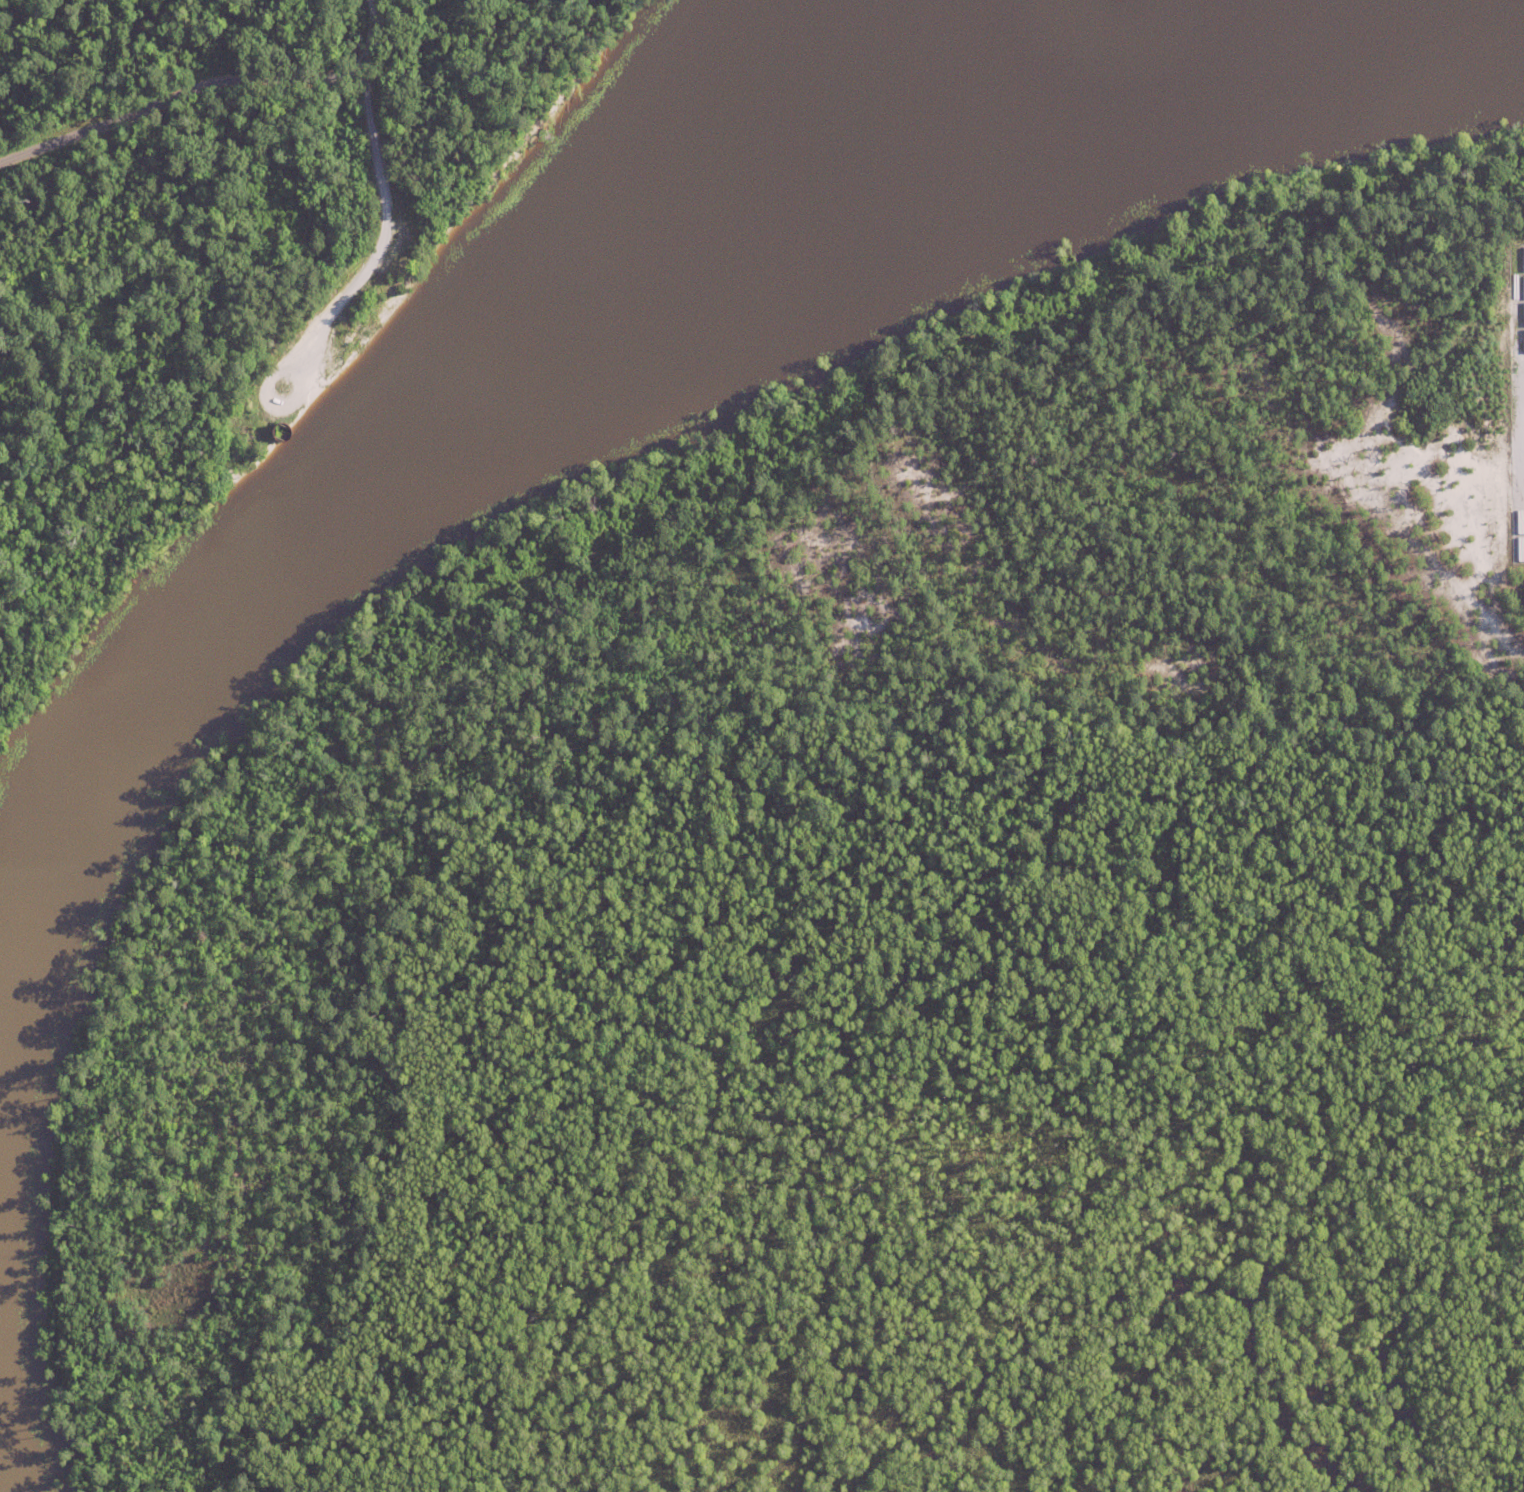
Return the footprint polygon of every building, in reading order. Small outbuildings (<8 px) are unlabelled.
[(1515,510),(1515,535),(1515,546),(1515,561),(1523,561),(1523,510),(1515,510)]
